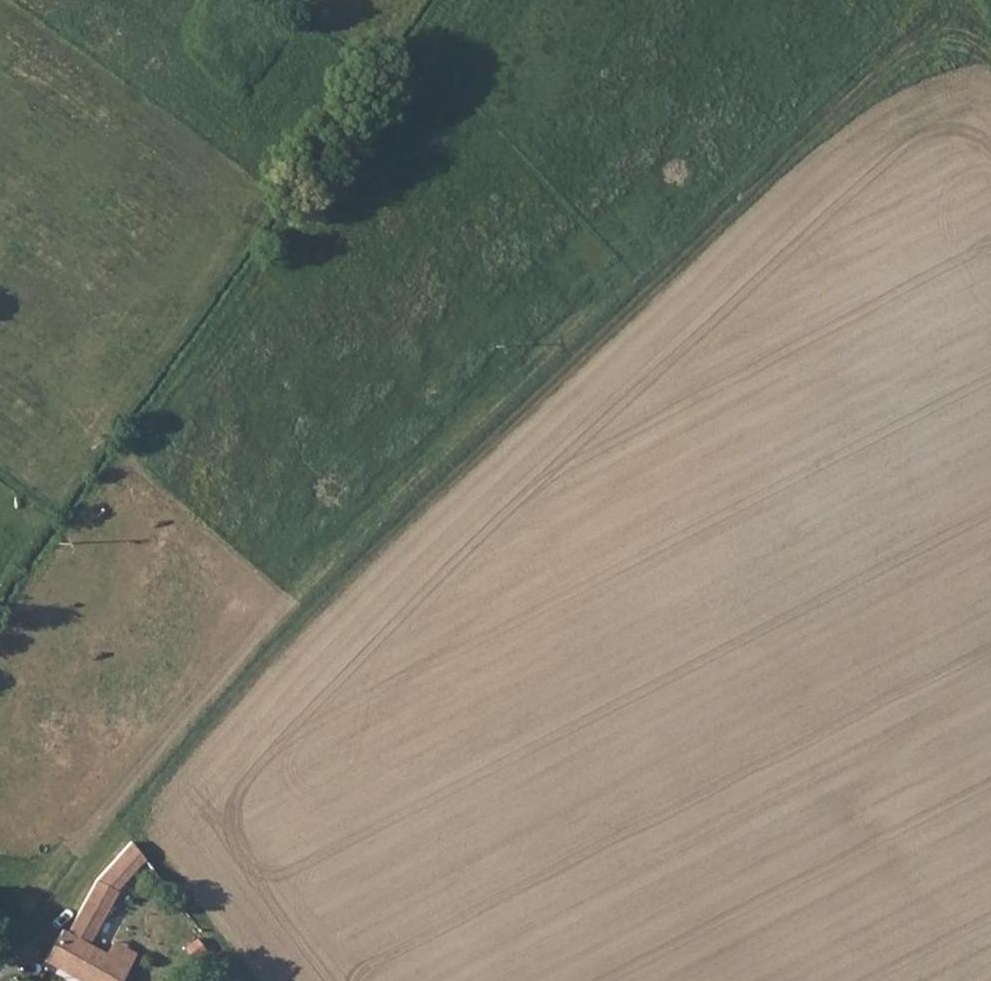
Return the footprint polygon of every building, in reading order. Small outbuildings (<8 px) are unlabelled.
[(82,945),(108,893),(136,861),(123,845),(90,881),(63,935),(82,945)] [(75,980),(118,980),(125,967),(82,945),(63,935),(58,933),(42,965),(75,980)]
